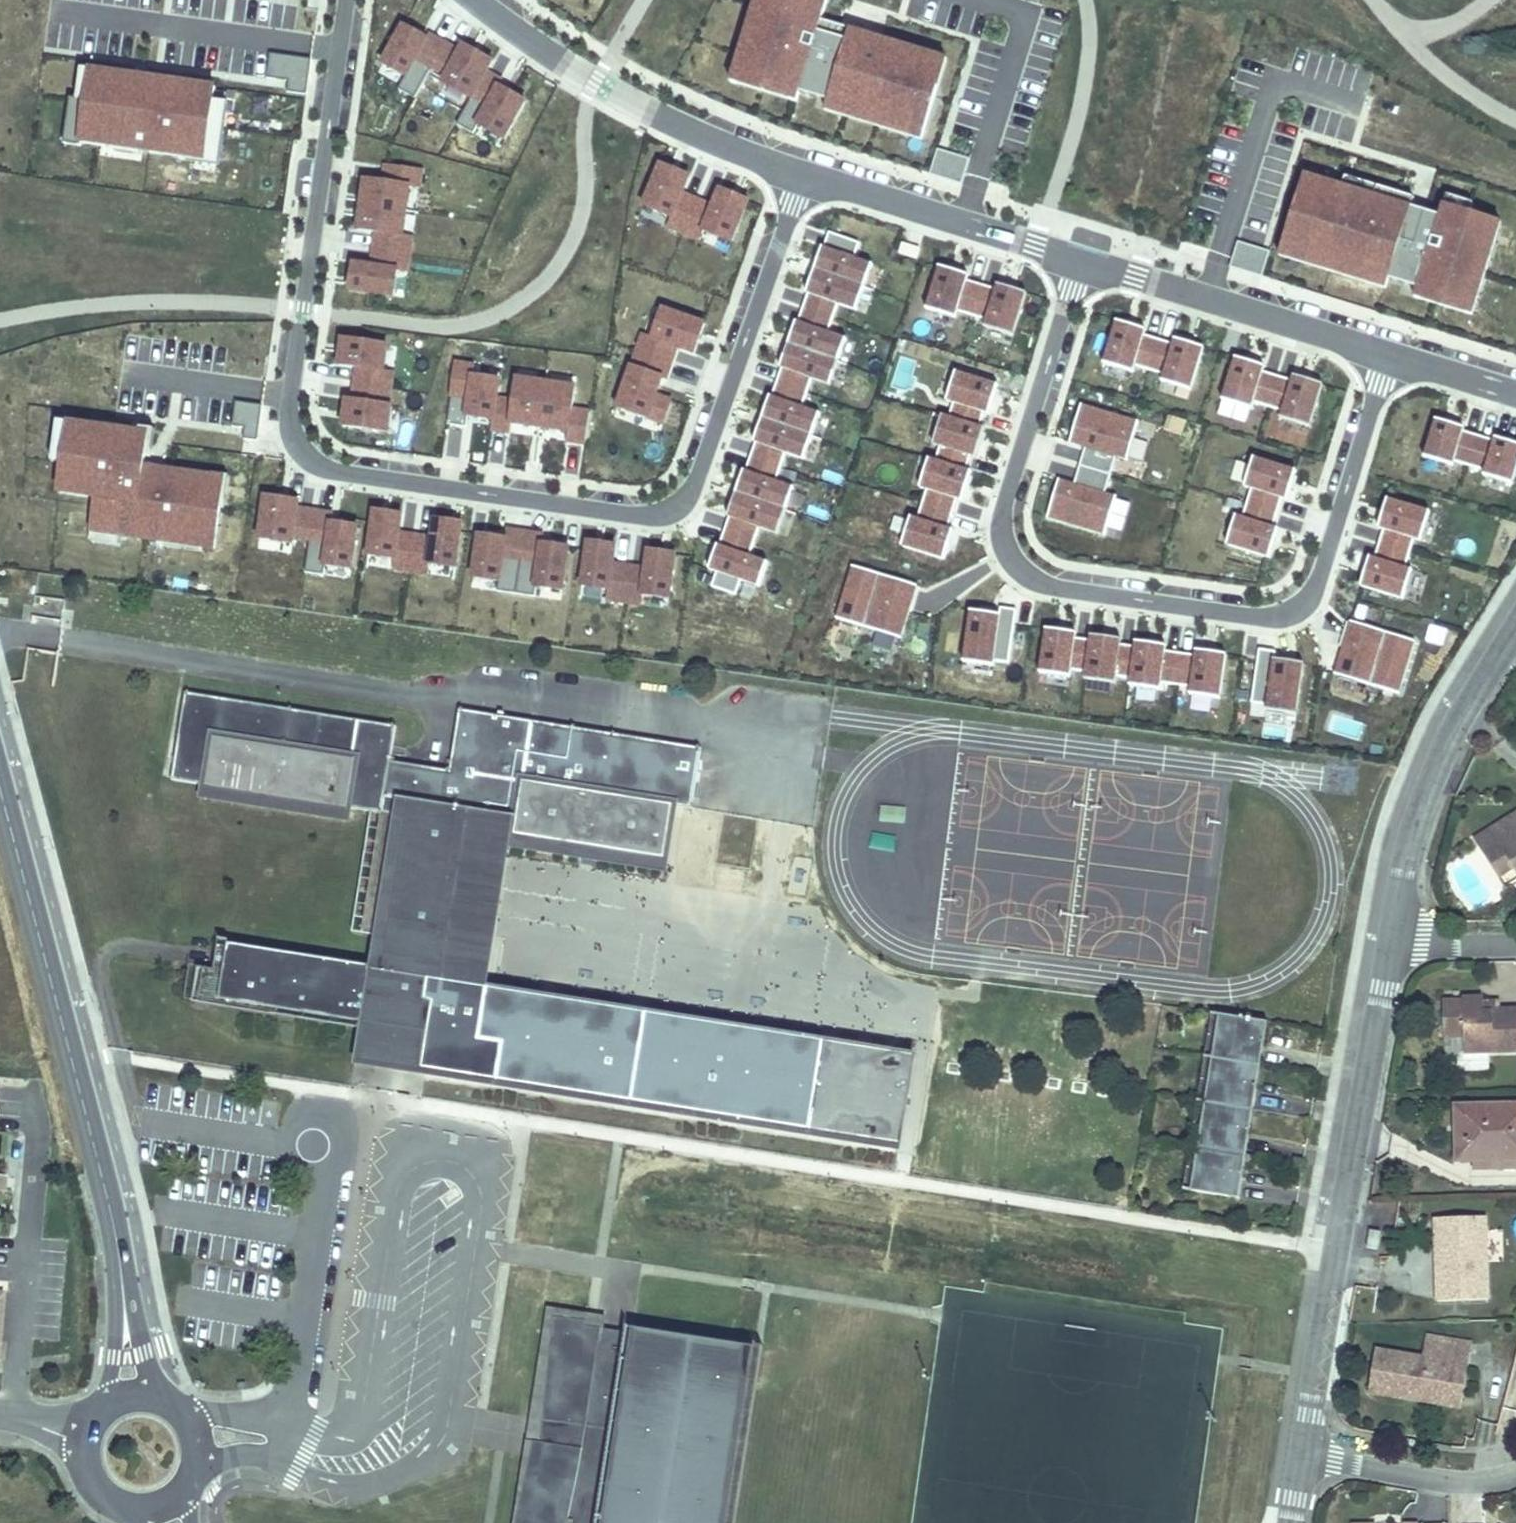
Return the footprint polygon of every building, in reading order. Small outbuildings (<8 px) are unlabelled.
[(753,43),(743,40),(731,81),(797,101),(800,91),(926,129),(947,59),(820,21),(827,0),(765,0),(753,43)] [(404,26),(383,62),(405,76),(398,88),(415,97),(431,69),(446,77),(443,82),(471,98),(457,123),(474,134),(480,124),(505,139),(526,101),(514,94),(512,97),(499,89),(504,80),(487,70),(493,61),(464,44),(460,51),(429,35),(427,38),(404,26)] [(311,60),(271,54),(267,77),(288,80),(286,91),(306,94),(311,60)] [(89,99),(71,96),(64,142),(80,144),(80,142),(196,158),(197,154),(216,157),(226,94),(217,92),(217,88),(93,70),(89,99)] [(971,161),(940,150),(931,174),(962,185),(971,161)] [(691,176),(661,164),(643,206),(670,217),(667,225),(700,239),(704,230),(731,241),(748,200),(722,190),(715,207),(683,194),(691,176)] [(420,188),(422,171),(385,166),(383,181),(365,179),(358,231),(376,234),(371,266),(354,263),(350,289),(394,295),(398,270),(408,272),(413,236),(403,235),(410,186),(420,188)] [(1440,216),(1313,177),(1291,249),(1475,305),(1498,230),(1469,221),(1471,213),(1444,204),(1440,216)] [(860,243),(830,233),(825,248),(823,247),(807,293),(809,293),(799,321),(797,321),(781,368),(783,368),(774,396),(772,396),(756,442),(757,442),(749,471),(746,470),(730,517),(733,518),(722,547),(720,546),(713,569),(721,572),(715,586),(739,594),(744,580),(762,586),(770,564),(752,556),(761,530),(779,536),(796,489),(777,482),(787,454),(805,460),(822,414),(803,408),(813,380),(831,386),(847,339),(829,332),(839,304),(857,310),(873,264),(855,258),(860,243)] [(1270,251),(1238,240),(1230,265),(1262,276),(1270,251)] [(920,249),(902,244),(899,254),(917,259),(920,249)] [(969,276),(939,268),(927,309),(956,318),(958,313),(987,321),(985,328),(1014,336),(1027,294),(998,285),(996,290),(967,281),(969,276)] [(663,422),(671,400),(656,395),(662,378),(666,379),(677,347),(695,354),(705,324),(663,309),(653,337),(644,334),(619,407),(663,422)] [(1146,330),(1116,322),(1104,363),(1133,372),(1135,366),(1164,375),(1162,381),(1191,390),(1204,348),(1175,339),(1173,344),(1144,335),(1146,330)] [(386,344),(342,338),(338,365),(356,368),(351,400),(347,399),(343,426),(387,432),(391,407),(389,407),(394,372),(383,370),(386,344)] [(1265,368),(1235,359),(1223,401),(1252,410),(1254,404),(1283,413),(1281,419),(1310,428),(1323,385),(1294,377),(1292,381),(1263,373),(1265,368)] [(476,366),(456,363),(447,423),(466,426),(468,416),(493,420),(491,429),(510,432),(511,422),(569,431),(568,441),(585,443),(589,412),(573,409),(576,388),(516,379),(513,401),(497,398),(500,379),(474,375),(476,366)] [(933,445),(940,447),(971,456),(975,458),(985,429),(979,427),(984,413),(989,414),(998,385),(955,372),(947,401),(953,403),(949,418),(942,416),(933,445)] [(264,406),(236,402),(232,426),(245,428),(243,440),(259,442),(264,406)] [(1436,420),(1424,457),(1452,466),(1453,462),(1484,472),(1483,476),(1511,485),(1515,470),(1515,445),(1494,438),(1493,441),(1463,432),(1464,429),(1436,420)] [(150,435),(70,424),(60,495),(94,500),(88,545),(117,549),(118,541),(204,553),(205,549),(216,551),(222,508),(226,507),(230,476),(215,474),(214,479),(160,471),(160,474),(145,472),(150,435)] [(912,518),(903,547),(945,560),(954,530),(948,528),(957,500),(963,502),(972,473),(966,471),(971,456),(940,447),(936,462),(929,460),(920,489),(925,490),(917,519),(912,518)] [(1237,517),(1228,546),(1270,559),(1279,529),(1273,528),(1282,499),(1288,501),(1297,472),(1255,459),(1246,488),(1251,490),(1242,519),(1237,517)] [(1073,484),(1058,479),(1047,518),(1104,535),(1115,497),(1104,494),(1110,475),(1079,466),(1073,484)] [(298,500),(264,495),(258,539),(292,544),(293,537),(309,539),(304,572),(323,575),(325,565),(350,568),(356,527),(331,523),(332,513),(297,508),(298,500)] [(1370,558),(1361,587),(1403,599),(1412,570),(1406,568),(1415,540),(1421,542),(1430,513),(1387,500),(1378,529),(1383,530),(1375,559),(1370,558)] [(401,515),(375,511),(369,555),(395,559),(393,569),(429,574),(430,565),(455,568),(462,523),(436,519),(433,538),(398,533),(401,515)] [(504,539),(480,535),(474,578),(499,582),(498,591),(535,596),(536,586),(562,590),(568,548),(542,544),(544,535),(506,529),(504,539)] [(616,545),(588,542),(582,587),(609,590),(607,600),(643,605),(644,595),(670,598),(676,554),(649,551),(647,569),(613,564),(616,545)] [(917,587),(852,566),(836,619),(901,639),(917,587)] [(999,616),(969,612),(962,662),(991,667),(992,662),(1007,664),(1015,612),(1000,610),(999,616)] [(1416,639),(1351,618),(1335,670),(1400,691),(1416,639)] [(1113,684),(1114,677),(1119,645),(1120,640),(1090,635),(1089,641),(1074,639),(1075,633),(1045,629),(1038,673),(1068,677),(1069,671),(1084,672),(1083,679),(1113,684)] [(1189,694),(1219,698),(1226,655),(1195,651),(1194,657),(1164,653),(1165,646),(1135,642),(1134,647),(1119,645),(1114,677),(1130,679),(1129,686),(1159,690),(1160,685),(1190,689),(1189,694)] [(1275,652),(1259,650),(1251,703),(1267,705),(1266,710),(1296,715),(1304,664),(1274,659),(1275,652)] [(470,849),(474,826),(521,833),(671,857),(679,805),(698,808),(708,748),(652,739),(647,768),(617,763),(622,734),(467,709),(458,771),(399,761),(404,726),(195,692),(181,779),(216,784),(355,806),(380,810),(388,812),(369,928),(397,932),(396,935),(391,969),(237,945),(233,969),(222,967),(207,964),(201,1000),(286,1013),(287,1007),(369,1020),(368,1027),(383,1029),(384,1022),(435,1031),(430,1066),(622,1097),(623,1090),(640,1093),(639,1099),(815,1128),(816,1121),(833,1124),(832,1131),(904,1142),(918,1055),(846,1042),(839,1079),(824,1076),(830,1040),(653,1011),(647,1048),(630,1045),(636,1008),(495,985),(449,978),(464,887),(467,889),(474,891),(481,892),(489,889),(495,884),(499,875),(499,865),(493,854),(482,848),(470,849)] [(652,739),(622,734),(617,763),(647,768),(652,739)] [(355,806),(216,784),(214,796),(353,819),(355,806)] [(1481,824),(1490,838),(1509,868),(1515,862),(1515,822),(1507,808),(1481,824)] [(521,833),(474,826),(470,849),(482,848),(493,854),(499,865),(499,875),(495,884),(489,889),(481,892),(474,891),(467,889),(464,887),(449,978),(495,985),(520,843),(521,833)] [(671,857),(521,833),(520,843),(669,869),(671,857)] [(1515,880),(1515,862),(1509,868),(1490,838),(1463,855),(1490,896),(1515,880)] [(719,854),(713,887),(742,893),(748,859),(719,854)] [(237,945),(226,943),(222,967),(233,969),(237,945)] [(1441,999),(1442,1034),(1465,1035),(1466,1050),(1515,1049),(1515,1011),(1497,1011),(1496,1003),(1485,1003),(1485,998),(1441,999)] [(653,1011),(636,1008),(630,1045),(647,1048),(653,1011)] [(1214,1012),(1207,1055),(1215,1057),(1222,1013),(1214,1012)] [(1270,1021),(1222,1013),(1215,1057),(1253,1062),(1256,1043),(1267,1044),(1270,1021)] [(846,1042),(830,1040),(824,1076),(839,1079),(846,1042)] [(1264,1064),(1267,1044),(1256,1043),(1253,1062),(1264,1064)] [(1207,1055),(1200,1099),(1208,1100),(1215,1057),(1207,1055)] [(1253,1062),(1215,1057),(1208,1100),(1246,1107),(1249,1087),(1260,1089),(1264,1064),(1253,1062)] [(1461,1070),(1489,1069),(1488,1057),(1461,1058),(1461,1070)] [(1260,1089),(1249,1087),(1246,1107),(1256,1108),(1260,1089)] [(623,1090),(622,1097),(639,1099),(640,1093),(623,1090)] [(1200,1099),(1193,1143),(1200,1144),(1208,1100),(1200,1099)] [(1208,1100),(1200,1144),(1239,1151),(1242,1131),(1252,1133),(1256,1108),(1246,1107),(1208,1100)] [(816,1121),(815,1128),(832,1131),(833,1124),(816,1121)] [(1453,1129),(1455,1182),(1475,1182),(1475,1170),(1515,1169),(1515,1128),(1453,1129)] [(1252,1133),(1242,1131),(1239,1151),(1249,1153),(1252,1133)] [(1193,1143),(1186,1188),(1193,1189),(1200,1144),(1193,1143)] [(1200,1144),(1193,1189),(1231,1195),(1235,1175),(1245,1177),(1249,1153),(1239,1151),(1200,1144)] [(1245,1177),(1235,1175),(1231,1195),(1242,1197),(1245,1177)] [(1480,1303),(1478,1214),(1430,1215),(1434,1304),(1480,1303)] [(1380,1232),(1369,1230),(1366,1248),(1377,1250),(1380,1232)] [(758,1349),(637,1328),(636,1333),(589,1326),(590,1320),(558,1317),(546,1419),(558,1420),(555,1444),(551,1460),(533,1456),(518,1522),(729,1522),(758,1349)] [(1376,1392),(1416,1399),(1418,1387),(1450,1393),(1455,1361),(1471,1363),(1474,1346),(1429,1338),(1426,1348),(1385,1342),(1376,1392)] [(1418,1387),(1416,1399),(1463,1406),(1471,1363),(1455,1361),(1450,1393),(1418,1387)]
